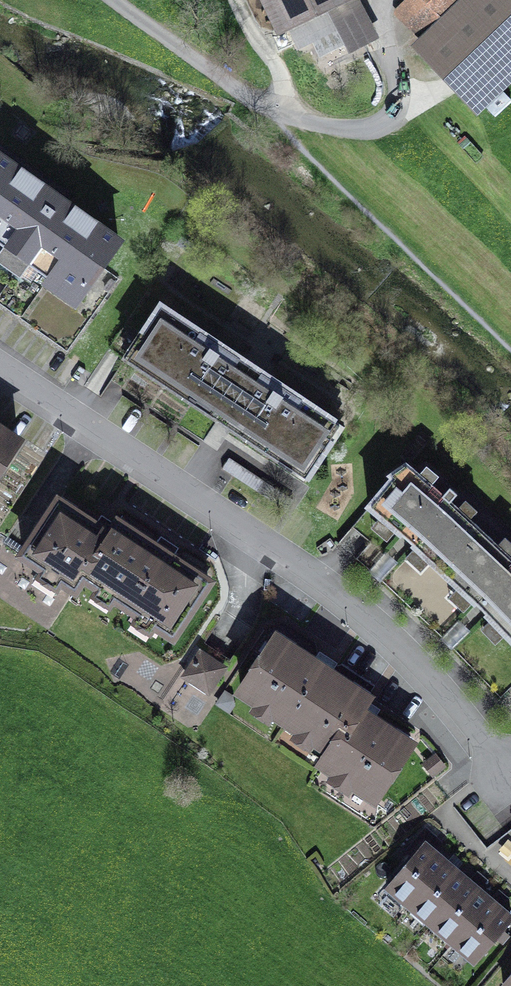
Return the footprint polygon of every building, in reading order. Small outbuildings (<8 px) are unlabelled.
[(283,28),(289,25),(299,46),(337,28),(349,51),(365,43),(344,0),(269,0),(283,28)] [(421,47),(477,106),(510,74),(510,0),(472,0),(421,47)] [(50,280),(55,273),(82,292),(93,276),(96,278),(112,255),(109,254),(119,240),(67,204),(63,210),(46,197),(50,191),(0,156),(0,245),(50,280)] [(337,421),(161,305),(130,352),(146,363),(145,366),(203,404),(204,402),(236,423),(235,425),(291,462),(288,467),(307,480),(332,442),(326,437),(337,421)] [(19,441),(0,429),(0,470),(19,441)] [(294,501),(229,459),(222,469),(287,512),(294,501)] [(430,562),(444,575),(485,533),(452,502),(458,495),(450,487),(444,494),(407,463),(387,476),(392,479),(369,507),(381,517),(372,528),(421,572),(430,562)] [(75,590),(84,577),(110,535),(59,501),(23,555),(75,590)] [(118,522),(110,535),(84,577),(173,637),(209,583),(118,522)] [(485,533),(444,575),(458,588),(449,597),(496,644),(505,635),(510,640),(510,557),(485,533)] [(140,635),(163,645),(168,635),(145,624),(140,635)] [(241,692),(331,751),(360,710),(368,698),(277,638),(241,692)] [(224,669),(200,654),(195,662),(218,678),(224,669)] [(411,744),(360,710),(331,751),(323,764),(335,772),(328,781),(348,794),(355,785),(375,798),(411,744)] [(445,767),(438,758),(426,768),(433,777),(445,767)] [(446,864),(424,845),(389,887),(410,906),(446,864)] [(468,883),(446,864),(410,906),(432,924),(468,883)] [(490,901),(468,883),(432,924),(454,943),(490,901)] [(490,901),(454,943),(476,962),(510,921),(510,919),(490,901)]
